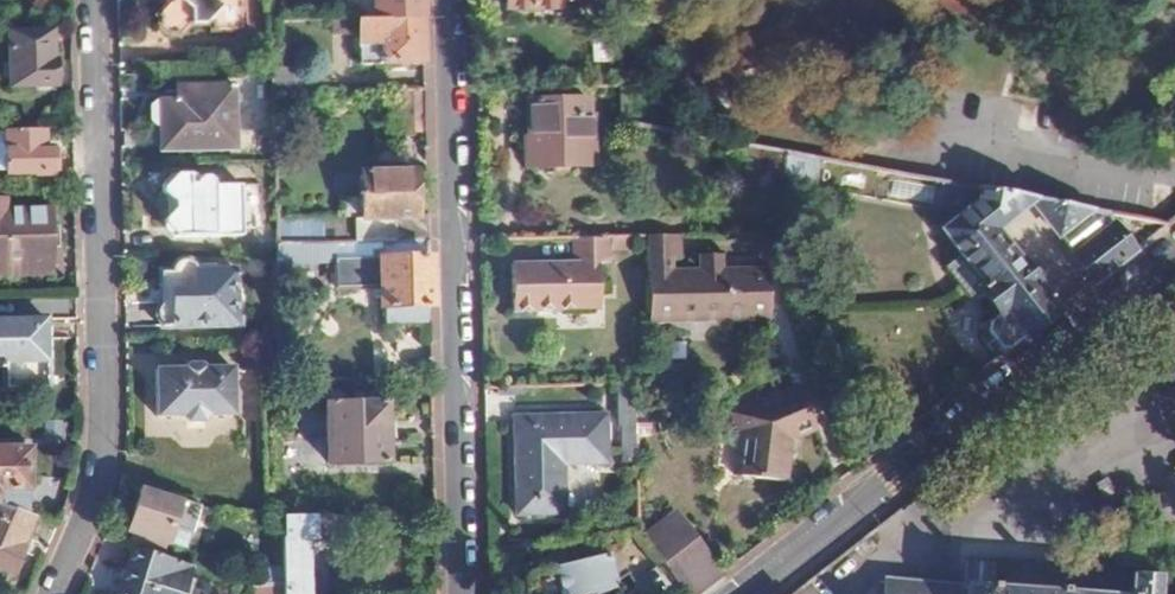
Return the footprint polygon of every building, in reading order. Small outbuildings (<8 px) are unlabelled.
[(179,0),(169,0),(157,15),(178,38),(187,29),(208,29),(209,32),(238,31),(237,0),(179,0)] [(375,17),(422,16),(422,0),(374,0),(375,17)] [(504,12),(559,10),(558,0),(504,0),(504,12)] [(606,10),(619,9),(619,0),(606,0),(606,10)] [(333,34),(359,34),(361,66),(424,64),(422,16),(375,17),(333,18),(333,34)] [(51,61),(50,19),(8,19),(9,88),(32,88),(38,92),(47,92),(52,87),(56,87),(55,62),(51,61)] [(155,102),(153,104),(153,121),(159,124),(160,152),(236,152),(235,85),(187,87),(187,99),(159,100),(159,102),(155,102)] [(587,98),(528,101),(528,137),(524,139),(524,167),(592,166),(592,116),(587,115),(587,98)] [(0,133),(0,169),(6,169),(5,175),(51,173),(51,171),(57,168),(57,154),(50,152),(50,147),(42,147),(42,131),(0,133)] [(784,152),(760,147),(759,187),(782,188),(782,183),(784,152)] [(817,158),(784,152),(782,183),(811,189),(817,158)] [(360,209),(352,209),(352,242),(366,242),(382,242),(428,242),(427,217),(415,218),(414,171),(358,173),(360,209)] [(159,183),(159,191),(171,201),(172,210),(159,217),(159,224),(174,237),(242,236),(242,229),(256,228),(255,184),(208,185),(207,181),(205,180),(202,180),(199,181),(197,182),(197,186),(188,186),(188,174),(170,174),(159,183)] [(970,208),(938,231),(980,284),(975,288),(995,315),(986,323),(983,336),(979,339),(991,355),(997,351),(1000,354),(1056,311),(996,231),(1033,201),(1096,280),(1133,251),(1111,224),(1108,225),(1105,221),(1107,212),(1051,202),(976,188),(970,208)] [(0,203),(0,277),(58,276),(57,249),(49,248),(48,212),(7,213),(7,203),(0,203)] [(574,261),(511,261),(512,310),(600,310),(600,264),(611,265),(610,236),(573,237),(574,261)] [(668,236),(646,236),(647,272),(648,320),(766,319),(764,269),(668,271),(668,257),(679,256),(679,236),(668,236)] [(276,244),(276,250),(277,261),(366,259),(366,242),(352,242),(276,244)] [(383,256),(379,256),(380,309),(384,309),(385,322),(429,320),(428,242),(382,242),(383,256)] [(169,273),(170,309),(159,308),(159,328),(235,327),(235,310),(226,310),(226,294),(234,294),(234,273),(205,273),(205,271),(204,270),(204,269),(203,267),(202,266),(201,265),(200,264),(198,263),(197,262),(196,262),(193,261),(192,261),(189,262),(187,262),(186,263),(184,265),(183,266),(182,268),(181,269),(181,271),(180,273),(169,273)] [(234,294),(226,294),(226,310),(235,310),(234,294)] [(0,319),(0,364),(2,364),(3,390),(47,389),(44,318),(0,319)] [(182,374),(155,374),(156,419),(179,419),(188,428),(202,426),(211,419),(233,418),(231,373),(206,373),(200,367),(189,368),(182,374)] [(797,383),(739,409),(747,429),(742,475),(787,480),(793,436),(816,426),(797,383)] [(634,384),(617,384),(618,426),(622,426),(634,427),(634,420),(634,418),(634,384)] [(383,387),(324,388),(327,462),(385,460),(383,387)] [(607,415),(516,416),(516,482),(565,482),(565,461),(607,461),(607,415)] [(634,420),(634,427),(634,459),(648,459),(648,420),(634,420)] [(634,427),(622,426),(621,462),(634,462),(634,459),(634,427)] [(0,449),(0,505),(27,513),(24,448),(0,449)] [(179,500),(142,488),(127,532),(165,545),(179,500)] [(313,514),(281,516),(281,533),(282,539),(308,538),(349,537),(348,516),(313,516),(313,514)] [(678,523),(671,515),(642,539),(648,547),(678,523)] [(0,520),(0,572),(9,576),(20,547),(18,546),(24,532),(0,520)] [(524,593),(590,593),(594,591),(605,586),(612,587),(611,581),(625,571),(631,578),(657,558),(648,547),(642,539),(634,529),(634,522),(581,536),(587,557),(565,563),(566,569),(553,572),(551,567),(523,574),(524,593)] [(657,558),(685,593),(695,593),(722,573),(695,538),(691,540),(678,523),(648,547),(657,558)] [(282,584),(283,593),(310,593),(309,578),(309,561),(308,538),(282,539),(282,573),(282,584)] [(130,546),(116,593),(184,593),(194,566),(130,546)] [(323,560),(309,561),(309,578),(314,577),(324,568),(323,560)] [(995,564),(959,562),(957,581),(994,583),(995,564)] [(551,567),(553,572),(566,569),(565,563),(551,567)] [(282,573),(254,573),(254,585),(261,584),(282,584),(282,573)] [(1125,575),(1124,592),(1148,593),(1154,593),(1154,578),(1125,575)] [(882,581),(881,593),(1054,593),(994,589),(994,583),(957,581),(957,586),(882,581)] [(261,584),(261,593),(283,593),(282,584),(261,584)]
